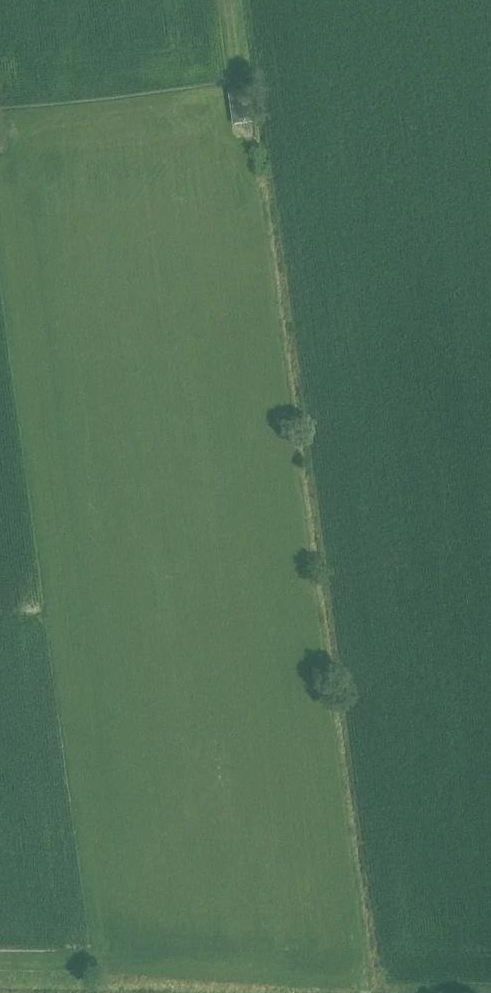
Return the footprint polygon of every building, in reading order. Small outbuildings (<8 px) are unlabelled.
[(229,121),(249,120),(247,92),(227,94),(229,121)]
